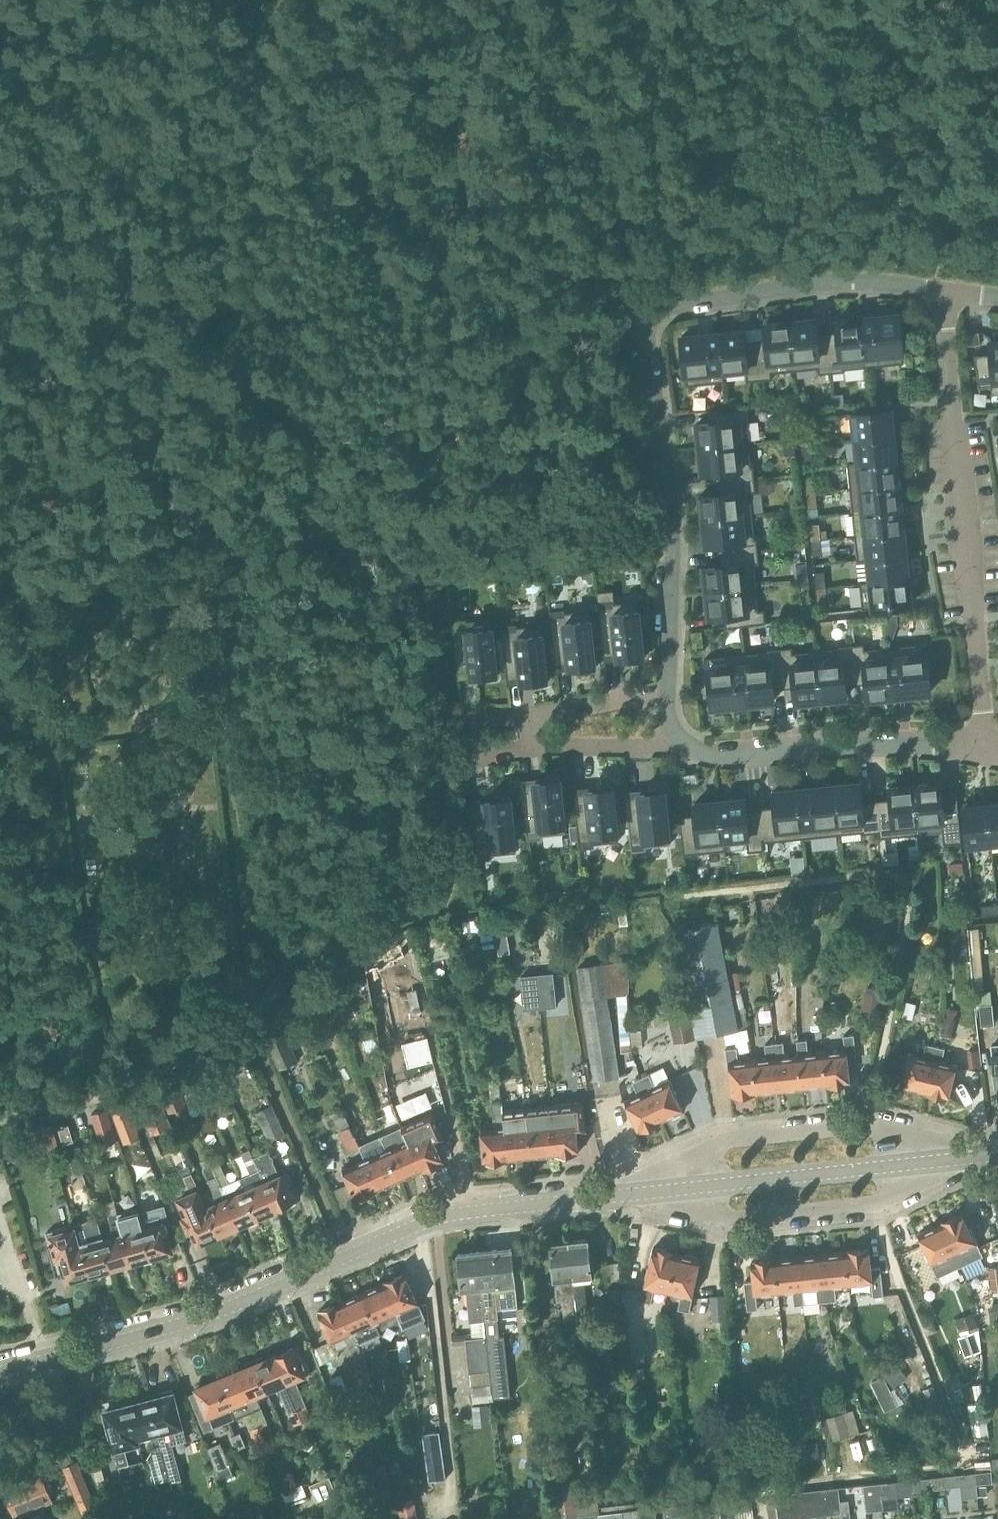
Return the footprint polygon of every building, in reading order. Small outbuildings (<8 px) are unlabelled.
[(867,367),(904,363),(899,313),(862,317),(867,367)] [(862,317),(838,320),(839,332),(828,333),(832,373),(844,372),(844,369),(867,367),(862,317)] [(817,334),(815,318),(790,321),(795,371),(818,368),(819,374),(832,373),(828,333),(817,334)] [(790,321),(765,323),(767,339),(756,340),(760,380),(773,379),(772,373),(795,371),(790,321)] [(745,342),(744,330),(719,332),(724,382),(725,382),(724,372),(746,370),(748,382),(760,380),(756,340),(745,342)] [(687,386),(724,382),(719,332),(682,336),(687,386)] [(996,381),(997,381),(997,341),(991,342),(992,354),(976,355),(979,387),(997,385),(996,381)] [(845,406),(843,393),(835,394),(836,407),(845,406)] [(696,411),(700,448),(750,443),(746,406),(696,411)] [(892,410),(853,414),(856,439),(894,435),(892,410)] [(784,439),(795,438),(793,423),(782,423),(784,439)] [(801,429),(801,435),(802,445),(812,444),(811,428),(801,429)] [(848,463),(848,464),(897,459),(894,435),(856,439),(858,462),(848,463)] [(796,454),(795,438),(784,439),(786,455),(796,454)] [(703,473),(714,471),(716,482),(755,478),(754,466),(752,466),(750,443),(700,448),(703,473)] [(802,445),(803,451),(804,460),(814,459),(812,444),(802,445)] [(851,488),(902,483),(900,467),(899,468),(898,468),(897,459),(858,463),(848,464),(851,488)] [(805,477),(806,483),(807,493),(817,492),(816,476),(805,477)] [(716,493),(701,495),(704,520),(753,515),(751,491),(756,491),(755,478),(716,482),(715,482),(716,493)] [(902,483),(851,488),(853,512),(904,507),(902,483)] [(791,511),(802,510),(800,492),(789,494),(791,511)] [(817,492),(807,493),(808,499),(808,508),(819,507),(817,492)] [(904,507),(853,512),(856,536),(905,531),(904,529),(906,529),(906,530),(904,507)] [(753,515),(704,520),(706,545),(718,543),(719,554),(759,550),(757,538),(755,538),(753,515)] [(810,525),(811,535),(812,540),(822,539),(821,524),(810,525)] [(905,531),(856,536),(858,560),(907,555),(905,531)] [(812,540),(813,552),(813,556),(824,555),(822,539),(812,540)] [(720,566),(705,567),(707,592),(757,587),(754,564),(760,563),(759,550),(719,554),(720,566)] [(907,555),(858,560),(858,562),(868,560),(870,581),(861,582),(861,584),(910,579),(907,555)] [(808,565),(797,566),(798,580),(809,579),(808,565)] [(815,572),(816,584),(817,588),(827,587),(825,571),(815,572)] [(910,579),(861,584),(863,609),(912,604),(910,579)] [(759,610),(757,587),(707,592),(710,617),(726,615),(727,627),(766,623),(765,610),(759,610)] [(817,588),(817,597),(818,604),(829,603),(827,587),(817,588)] [(639,600),(600,605),(604,647),(605,661),(606,665),(607,665),(606,661),(629,659),(629,660),(645,659),(644,652),(650,652),(649,638),(643,638),(639,600)] [(803,616),(813,615),(811,601),(801,602),(803,616)] [(558,674),(558,671),(580,668),(581,670),(596,668),(596,662),(594,648),(590,610),(551,614),(557,674),(558,674)] [(460,683),(460,679),(482,677),(483,678),(498,677),(492,619),(453,623),(459,683),(460,683)] [(542,624),(503,629),(509,689),(510,688),(510,685),(533,683),(533,684),(548,683),(542,624)] [(702,646),(701,631),(691,632),(692,647),(702,646)] [(925,643),(889,647),(894,697),(930,693),(925,643)] [(865,649),(865,644),(852,645),(856,684),(867,683),(869,699),(894,697),(889,647),(865,649)] [(852,645),(839,646),(839,648),(816,651),(822,700),(847,698),(845,686),(856,684),(852,645)] [(604,647),(594,648),(596,662),(605,661),(604,647)] [(793,653),(792,647),(780,648),(785,688),(796,687),(797,703),(822,700),(816,651),(793,653)] [(780,648),(767,650),(767,652),(745,654),(750,704),(775,701),(773,689),(785,688),(780,648)] [(745,654),(708,658),(712,696),(714,707),(725,706),(750,704),(745,654)] [(522,777),(526,819),(527,833),(528,837),(567,833),(561,775),(545,776),(545,778),(546,777),(546,781),(523,783),(522,777)] [(940,781),(915,784),(921,834),(944,831),(945,844),(963,842),(959,810),(943,812),(940,781)] [(862,802),(860,782),(835,784),(840,834),(879,830),(880,838),(881,838),(877,800),(862,802)] [(574,785),(577,812),(578,825),(579,839),(580,846),(619,842),(613,783),(598,784),(598,786),(599,789),(575,792),(575,785),(574,785)] [(840,834),(835,784),(799,788),(805,838),(840,834)] [(891,787),(892,799),(877,800),(881,838),(921,834),(915,784),(891,787)] [(627,788),(626,788),(628,807),(629,821),(632,849),(671,844),(665,786),(650,787),(650,789),(651,792),(627,795),(627,788)] [(799,788),(775,791),(776,807),(761,808),(765,842),(805,838),(799,788)] [(472,796),(475,827),(478,856),(517,852),(511,794),(496,795),(496,797),(497,800),(473,802),(473,796),(472,796)] [(746,810),(745,798),(720,801),(726,850),(725,840),(748,838),(749,852),(765,850),(764,842),(765,842),(761,808),(746,810)] [(720,801),(696,803),(697,815),(681,817),(685,855),(726,850),(720,801)] [(988,804),(992,843),(997,842),(997,803),(988,804)] [(968,847),(991,844),(987,805),(964,808),(968,847)] [(622,822),(629,821),(628,807),(621,807),(622,822)] [(520,833),(527,833),(526,819),(519,819),(520,830),(520,833)] [(570,826),(571,840),(579,839),(578,825),(570,826)] [(963,862),(950,864),(950,873),(964,872),(963,862)] [(584,889),(565,891),(566,899),(585,897),(584,889)] [(992,904),(983,905),(984,916),(997,914),(997,904),(992,904)] [(699,1038),(700,1037),(740,1029),(740,1027),(736,1008),(720,923),(677,932),(699,1038)] [(975,991),(985,991),(980,928),(969,928),(975,991)] [(956,962),(969,961),(967,929),(953,930),(956,962)] [(496,936),(500,954),(510,952),(507,934),(496,936)] [(402,937),(366,952),(369,970),(409,954),(402,937)] [(431,961),(449,956),(444,937),(426,942),(431,961)] [(600,964),(579,967),(596,1082),(617,1079),(600,964)] [(537,981),(540,1013),(556,1011),(553,980),(537,981)] [(524,1014),(540,1013),(537,981),(521,982),(524,1014)] [(863,1013),(879,1016),(883,989),(867,986),(863,1013)] [(985,991),(975,991),(976,1004),(992,1003),(991,990),(985,991)] [(333,1001),(335,1007),(350,1002),(348,995),(333,1001)] [(916,1004),(905,1001),(901,1017),(912,1019),(916,1004)] [(983,1026),(995,1025),(993,1005),(981,1007),(983,1026)] [(746,1007),(736,1008),(740,1027),(748,1026),(746,1007)] [(676,1043),(695,1039),(689,1013),(671,1017),(676,1043)] [(279,1070),(299,1061),(286,1031),(265,1039),(279,1070)] [(846,1049),(824,1052),(828,1085),(852,1083),(850,1064),(859,1063),(856,1034),(845,1036),(846,1049)] [(434,1058),(428,1035),(402,1041),(408,1065),(434,1058)] [(828,1085),(824,1052),(810,1053),(809,1042),(809,1040),(800,1041),(798,1041),(800,1054),(804,1088),(828,1085)] [(804,1088),(800,1054),(787,1056),(785,1044),(785,1042),(777,1043),(776,1043),(781,1091),(804,1088)] [(758,1093),(781,1091),(776,1043),(768,1044),(767,1044),(768,1058),(754,1060),(758,1093)] [(926,1092),(938,1046),(930,1044),(929,1043),(925,1057),(910,1053),(906,1070),(907,1070),(903,1086),(926,1092)] [(938,1046),(926,1092),(950,1098),(954,1082),(955,1082),(959,1065),(943,1061),(947,1048),(938,1046)] [(758,1093),(754,1060),(740,1061),(739,1047),(727,1049),(731,1077),(732,1077),(734,1096),(758,1093)] [(979,1053),(970,1055),(971,1068),(981,1067),(979,1053)] [(197,1074),(206,1094),(222,1087),(213,1067),(197,1074)] [(192,1071),(176,1077),(180,1087),(196,1081),(192,1071)] [(643,1077),(663,1121),(685,1110),(678,1095),(679,1094),(671,1079),(657,1086),(651,1073),(650,1073),(643,1077)] [(175,1075),(158,1082),(170,1113),(187,1106),(180,1087),(176,1077),(175,1075)] [(642,1131),(663,1121),(643,1077),(635,1081),(634,1081),(640,1094),(625,1101),(632,1116),(634,1116),(641,1131),(642,1131)] [(136,1098),(151,1135),(172,1126),(157,1089),(136,1098)] [(406,1101),(395,1105),(400,1117),(409,1140),(422,1171),(444,1161),(439,1148),(452,1142),(444,1124),(447,1123),(444,1115),(427,1122),(431,1130),(420,1135),(410,1112),(406,1101)] [(126,1102),(111,1107),(124,1141),(139,1135),(126,1102)] [(496,1115),(505,1114),(503,1102),(494,1103),(496,1115)] [(557,1155),(580,1152),(578,1132),(587,1131),(585,1103),(552,1106),(553,1121),(557,1155)] [(273,1104),(256,1112),(269,1141),(286,1133),(273,1104)] [(101,1143),(118,1137),(108,1106),(107,1106),(107,1107),(91,1112),(101,1143)] [(552,1106),(528,1109),(529,1124),(533,1157),(557,1155),(553,1121),(552,1106)] [(397,1145),(387,1149),(401,1180),(422,1171),(409,1140),(400,1117),(391,1121),(396,1131),(391,1133),(397,1145)] [(47,1150),(59,1147),(52,1123),(40,1127),(47,1150)] [(506,1126),(509,1160),(533,1157),(529,1124),(506,1126)] [(361,1148),(356,1136),(351,1126),(339,1132),(349,1153),(361,1148)] [(486,1162),(509,1160),(506,1126),(482,1129),(486,1162)] [(33,1154),(47,1150),(40,1127),(27,1131),(33,1154)] [(366,1158),(379,1189),(401,1180),(387,1149),(366,1158)] [(255,1158),(260,1170),(269,1189),(277,1209),(297,1200),(291,1186),(294,1184),(289,1173),(281,1176),(270,1151),(255,1158)] [(357,1199),(379,1189),(366,1158),(344,1168),(357,1199)] [(230,1183),(220,1161),(212,1164),(239,1225),(258,1217),(240,1178),(230,1183)] [(219,1234),(239,1225),(212,1164),(204,1168),(213,1190),(203,1195),(208,1208),(219,1234)] [(258,1217),(277,1209),(269,1189),(260,1170),(240,1178),(258,1217)] [(219,1234),(208,1208),(203,1195),(193,1173),(184,1177),(191,1191),(178,1197),(188,1217),(185,1218),(190,1230),(193,1228),(199,1242),(219,1234)] [(145,1229),(153,1256),(173,1250),(165,1223),(157,1199),(149,1201),(156,1225),(145,1229)] [(132,1262),(153,1256),(145,1229),(144,1229),(141,1217),(130,1220),(127,1211),(118,1213),(132,1262)] [(112,1268),(132,1262),(118,1213),(110,1216),(116,1237),(105,1240),(104,1237),(103,1238),(112,1268)] [(955,1254),(960,1264),(981,1255),(974,1240),(975,1240),(963,1213),(950,1219),(941,1223),(955,1254)] [(75,1224),(81,1244),(82,1250),(83,1250),(90,1275),(112,1268),(103,1238),(104,1237),(98,1217),(97,1217),(75,1224)] [(939,1274),(960,1264),(955,1254),(941,1223),(919,1234),(931,1260),(932,1260),(939,1274)] [(90,1275),(83,1250),(82,1250),(81,1244),(75,1224),(47,1232),(52,1249),(49,1250),(56,1274),(66,1271),(69,1281),(90,1275)] [(583,1282),(583,1277),(593,1276),(589,1239),(571,1242),(577,1298),(580,1331),(584,1371),(595,1370),(587,1296),(585,1281),(583,1282)] [(577,1298),(571,1242),(571,1241),(551,1243),(555,1280),(557,1280),(559,1300),(564,1300),(568,1332),(580,1331),(577,1298)] [(478,1251),(486,1320),(500,1319),(499,1310),(520,1307),(513,1247),(478,1251)] [(669,1292),(678,1253),(669,1251),(670,1250),(659,1247),(659,1249),(655,1248),(650,1267),(649,1267),(641,1300),(652,1303),(656,1289),(669,1292)] [(873,1283),(874,1296),(884,1295),(881,1267),(872,1268),(870,1249),(846,1251),(850,1285),(873,1283)] [(468,1290),(471,1322),(486,1320),(478,1251),(459,1254),(462,1290),(468,1290)] [(836,1286),(850,1285),(846,1251),(823,1254),(828,1301),(837,1300),(836,1286)] [(701,1258),(698,1258),(699,1256),(688,1254),(688,1255),(678,1253),(669,1292),(692,1297),(701,1258)] [(817,1289),(818,1302),(828,1301),(823,1254),(800,1256),(804,1290),(817,1289)] [(776,1259),(779,1291),(780,1292),(782,1319),(787,1318),(806,1316),(802,1289),(803,1289),(800,1256),(776,1259)] [(757,1295),(780,1292),(779,1291),(776,1259),(752,1262),(754,1281),(745,1281),(748,1310),(758,1309),(757,1295)] [(993,1295),(997,1294),(997,1266),(990,1267),(993,1295)] [(385,1283),(398,1314),(420,1304),(407,1273),(385,1283)] [(385,1283),(363,1293),(366,1300),(377,1323),(398,1314),(385,1283)] [(361,1347),(383,1337),(377,1323),(366,1300),(363,1293),(341,1302),(355,1333),(361,1347)] [(712,1321),(727,1320),(725,1295),(711,1296),(712,1321)] [(333,1343),(355,1333),(341,1302),(319,1312),(333,1343)] [(961,1332),(978,1326),(973,1312),(956,1319),(961,1332)] [(395,1328),(400,1340),(398,1341),(401,1361),(411,1360),(408,1337),(403,1325),(395,1328)] [(960,1336),(967,1356),(980,1351),(973,1332),(960,1336)] [(488,1339),(491,1370),(509,1368),(510,1368),(506,1336),(488,1338),(488,1339)] [(467,1340),(471,1372),(490,1370),(491,1370),(488,1339),(488,1338),(467,1340)] [(338,1357),(331,1341),(317,1348),(324,1364),(338,1357)] [(356,1358),(364,1355),(359,1344),(351,1348),(356,1358)] [(302,1362),(296,1347),(275,1356),(303,1421),(304,1421),(306,1426),(314,1423),(301,1391),(296,1378),(311,1372),(305,1360),(302,1362)] [(371,1384),(370,1371),(364,1355),(356,1358),(351,1360),(363,1388),(371,1384)] [(303,1421),(275,1356),(257,1363),(268,1390),(279,1385),(295,1425),(303,1421)] [(265,1437),(272,1434),(262,1408),(256,1395),(268,1390),(257,1363),(237,1371),(254,1411),(265,1437)] [(884,1375),(894,1387),(907,1377),(897,1365),(884,1375)] [(490,1370),(491,1384),(510,1382),(509,1368),(491,1370),(490,1370)] [(490,1370),(471,1372),(472,1386),(491,1384),(490,1370)] [(265,1437),(254,1411),(237,1371),(218,1380),(229,1406),(234,1419),(245,1414),(256,1441),(265,1437)] [(950,1389),(962,1384),(957,1372),(945,1377),(950,1389)] [(873,1380),(877,1388),(887,1383),(884,1375),(873,1380)] [(204,1403),(202,1403),(212,1428),(234,1419),(229,1406),(218,1380),(198,1388),(204,1403)] [(491,1384),(493,1394),(493,1398),(512,1396),(510,1382),(491,1384)] [(491,1384),(472,1386),(474,1396),(493,1394),(491,1384)] [(171,1443),(170,1439),(185,1435),(183,1426),(174,1393),(151,1399),(160,1432),(167,1459),(176,1456),(172,1443),(171,1443)] [(167,1459),(160,1432),(151,1399),(129,1405),(138,1437),(151,1434),(154,1448),(148,1457),(153,1474),(152,1474),(153,1482),(158,1484),(160,1490),(173,1487),(167,1459)] [(666,1399),(656,1401),(658,1414),(668,1413),(666,1399)] [(635,1407),(630,1404),(624,1404),(620,1408),(620,1413),(625,1417),(631,1417),(635,1412),(635,1407)] [(139,1443),(138,1437),(129,1405),(106,1411),(110,1427),(127,1496),(151,1490),(144,1461),(130,1464),(126,1446),(139,1443)] [(475,1425),(490,1424),(489,1405),(473,1406),(475,1425)] [(835,1440),(860,1433),(853,1409),(828,1417),(835,1440)] [(445,1475),(439,1431),(422,1433),(426,1464),(428,1477),(445,1475)] [(236,1450),(246,1446),(241,1433),(231,1437),(236,1450)] [(817,1441),(805,1443),(808,1455),(819,1453),(817,1441)] [(220,1479),(233,1474),(221,1442),(208,1448),(220,1479)] [(361,1469),(375,1466),(372,1455),(359,1459),(361,1469)] [(79,1502),(92,1497),(77,1462),(64,1467),(79,1502)] [(370,1494),(391,1489),(384,1464),(364,1470),(370,1494)] [(410,1467),(415,1496),(431,1494),(428,1477),(426,1464),(410,1467)] [(977,1485),(985,1485),(993,1484),(992,1471),(976,1473),(977,1485)] [(961,1487),(970,1486),(977,1485),(976,1473),(960,1475),(961,1487)] [(945,1489),(953,1488),(961,1487),(960,1475),(943,1477),(945,1489)] [(29,1508),(29,1509),(41,1504),(52,1499),(42,1476),(7,1491),(16,1514),(17,1514),(17,1513),(29,1508)] [(339,1498),(330,1476),(310,1484),(319,1506),(339,1498)] [(930,1490),(937,1490),(945,1489),(943,1477),(928,1478),(930,1490)] [(913,1492),(921,1491),(930,1490),(928,1478),(912,1480),(913,1492)] [(898,1497),(914,1496),(913,1492),(912,1480),(896,1482),(898,1497)] [(591,1515),(599,1514),(600,1514),(597,1481),(553,1486),(556,1518),(567,1517),(579,1516),(591,1515)] [(680,1483),(682,1493),(692,1492),(690,1482),(680,1483)] [(880,1484),(882,1496),(889,1495),(888,1483),(880,1484)] [(863,1498),(873,1497),(882,1496),(880,1484),(863,1486),(863,1498)] [(833,1501),(841,1500),(839,1488),(831,1489),(833,1501)] [(820,1490),(822,1516),(834,1515),(833,1501),(831,1489),(820,1490)] [(810,1517),(822,1516),(820,1490),(808,1491),(810,1517)] [(796,1493),(798,1518),(810,1517),(808,1491),(796,1493)] [(798,1518),(796,1493),(784,1494),(785,1506),(786,1518),(795,1518),(798,1518)] [(777,1507),(785,1506),(784,1494),(776,1495),(777,1507)] [(84,1514),(97,1509),(92,1497),(79,1502),(84,1514)] [(736,1511),(744,1510),(753,1509),(752,1497),(743,1499),(735,1500),(736,1511)] [(720,1513),(728,1512),(730,1512),(731,1518),(737,1518),(736,1511),(735,1500),(727,1500),(718,1501),(720,1513)] [(833,1501),(834,1515),(842,1514),(841,1500),(833,1501)] [(712,1514),(720,1513),(718,1501),(711,1502),(703,1503),(704,1515),(705,1518),(712,1518),(711,1514),(712,1514)] [(241,1518),(257,1518),(250,1502),(236,1509),(241,1518)] [(688,1516),(697,1515),(704,1515),(703,1503),(701,1503),(695,1503),(687,1505),(688,1516)] [(41,1504),(29,1509),(29,1508),(17,1513),(17,1514),(19,1518),(48,1518),(41,1504)] [(602,1507),(602,1514),(623,1512),(626,1511),(625,1504),(602,1507)] [(673,1518),(681,1517),(688,1516),(687,1505),(679,1506),(672,1506),(673,1518)] [(665,1518),(673,1518),(672,1506),(664,1507),(665,1518)] [(785,1506),(777,1507),(778,1518),(786,1518),(785,1506)] [(656,1508),(639,1510),(640,1518),(657,1518),(656,1508)] [(639,1510),(639,1509),(631,1510),(632,1518),(640,1518),(639,1510)]
